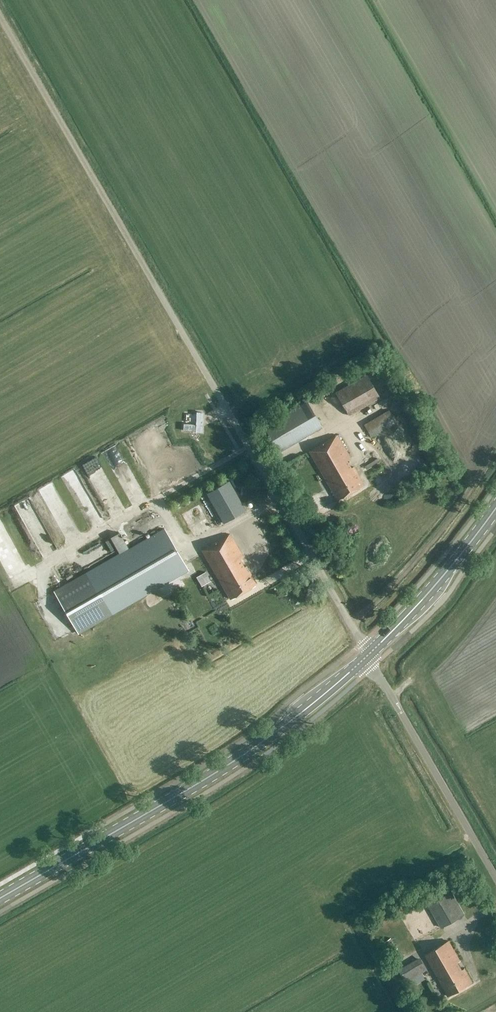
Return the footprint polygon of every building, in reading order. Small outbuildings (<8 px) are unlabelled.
[(336,392),(349,415),(379,398),(366,375),(336,392)] [(307,401),(263,426),(277,451),(322,427),(307,401)] [(385,411),(362,427),(368,434),(390,418),(385,411)] [(337,434),(309,451),(337,499),(363,484),(353,466),(351,467),(347,460),(350,458),(337,434)] [(120,441),(126,451),(135,445),(128,436),(120,441)] [(138,446),(127,451),(133,464),(144,459),(138,446)] [(92,457),(79,464),(93,489),(106,482),(92,457)] [(73,510),(88,504),(77,472),(62,477),(73,510)] [(229,481),(207,493),(223,523),(246,510),(229,481)] [(61,503),(60,503),(51,484),(34,492),(42,509),(47,506),(51,515),(63,509),(61,503)] [(28,497),(11,504),(23,532),(40,524),(28,497)] [(199,499),(205,517),(212,514),(206,497),(199,499)] [(53,592),(77,633),(187,570),(164,529),(53,592)] [(230,534),(202,550),(229,598),(256,583),(246,565),(244,566),(240,559),(243,557),(230,534)] [(464,914),(451,891),(428,904),(441,927),(464,914)] [(415,940),(426,935),(423,929),(413,934),(415,940)] [(385,941),(392,951),(397,948),(391,938),(385,941)] [(425,954),(448,995),(472,982),(464,967),(461,969),(458,962),(460,961),(449,941),(425,954)] [(399,969),(406,981),(427,969),(420,956),(399,969)]
